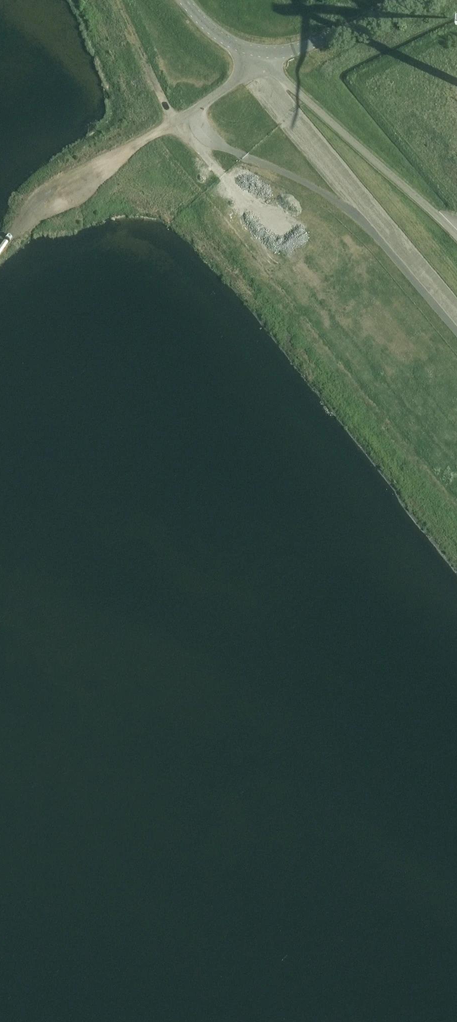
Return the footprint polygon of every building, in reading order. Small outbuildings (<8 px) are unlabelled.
[(235,215),(226,214),(224,222),(233,224),(235,215)]
